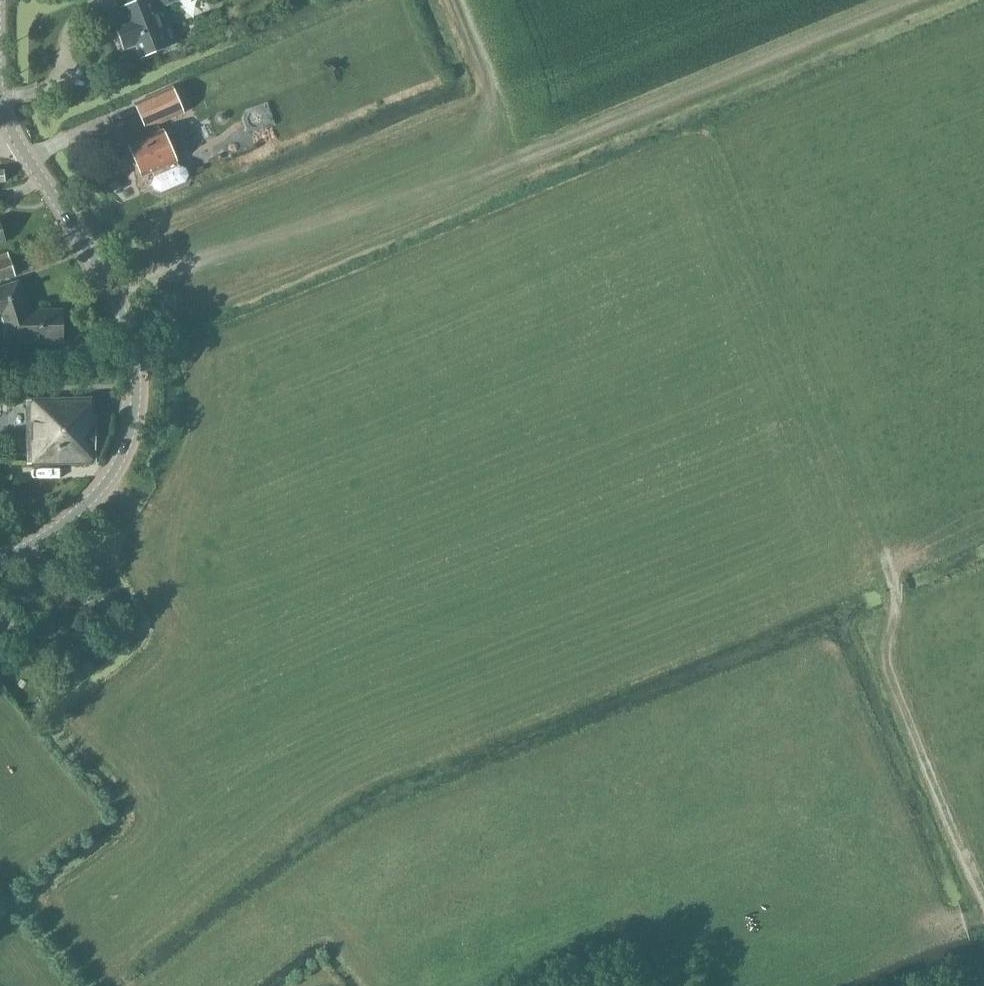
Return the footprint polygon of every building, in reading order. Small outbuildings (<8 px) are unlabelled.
[(120,8),(125,21),(114,25),(124,51),(135,47),(140,60),(170,48),(154,5),(165,1),(166,5),(179,0),(142,0),(120,8)] [(154,178),(151,185),(154,191),(161,193),(185,182),(187,176),(184,169),(177,166),(161,131),(160,132),(157,125),(183,114),(171,89),(135,104),(146,130),(147,130),(150,136),(128,146),(132,155),(130,159),(132,165),(136,166),(142,179),(152,174),(154,178)] [(273,140),(270,131),(256,136),(259,146),(273,140)] [(8,253),(0,256),(0,279),(16,274),(8,253)] [(2,313),(10,338),(26,338),(26,340),(62,340),(62,310),(29,310),(27,304),(25,305),(18,283),(0,288),(0,314),(2,313)] [(29,400),(30,462),(94,462),(94,417),(91,417),(90,399),(29,400)]
